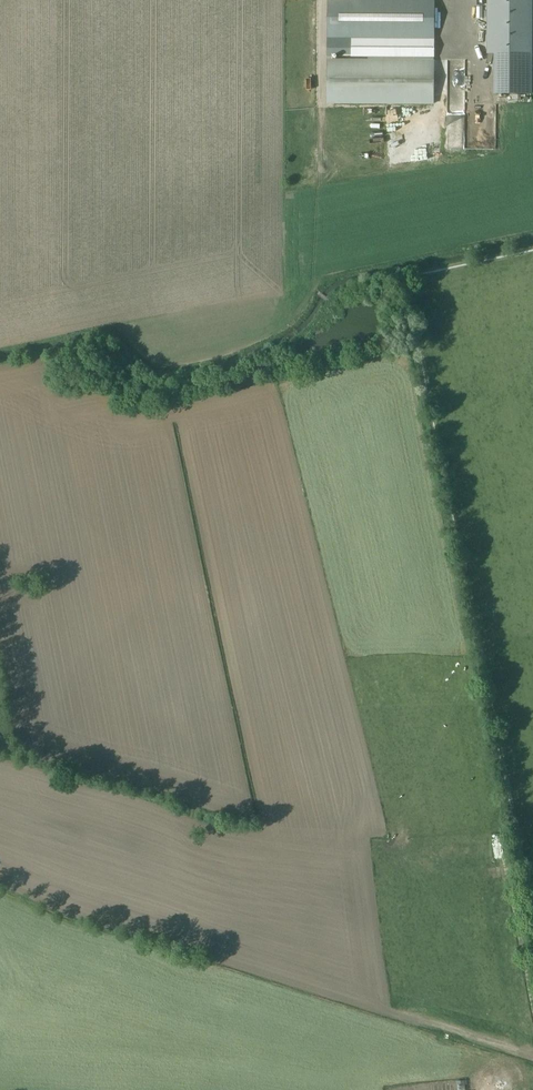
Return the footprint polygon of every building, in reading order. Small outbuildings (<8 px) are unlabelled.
[(327,38),(434,38),(435,0),(327,0),(327,38)] [(487,53),(532,53),(532,0),(487,0),(487,53)] [(327,59),(327,103),(433,104),(433,59),(327,59)]
